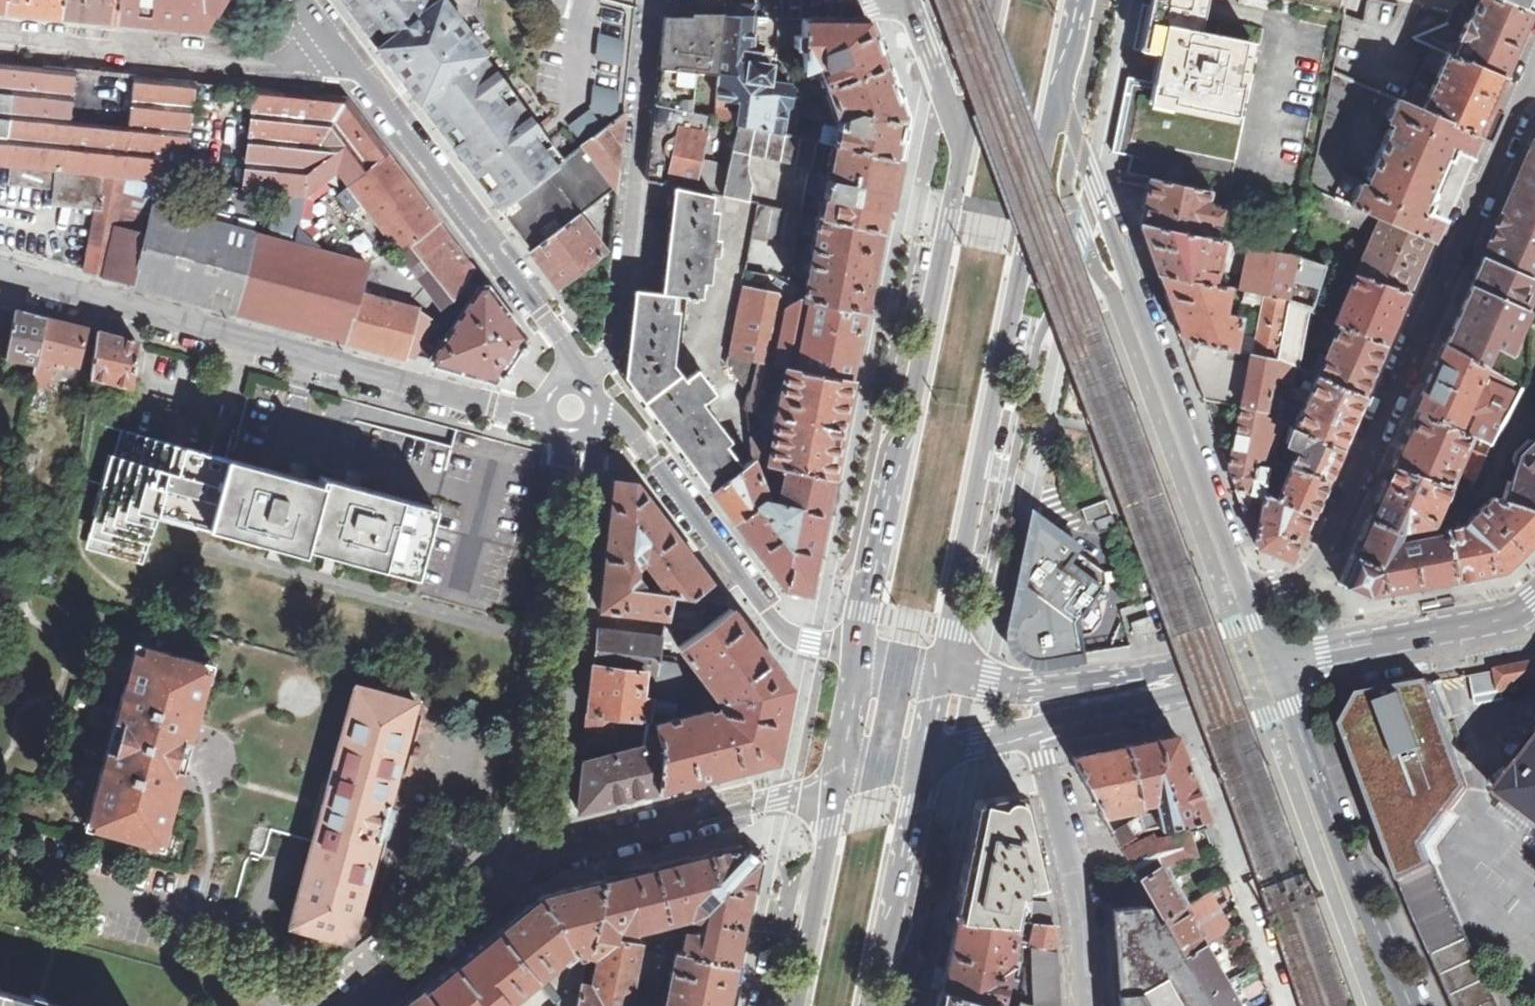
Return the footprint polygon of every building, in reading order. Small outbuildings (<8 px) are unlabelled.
[(59,15),(60,0),(5,0),(4,10),(59,15)] [(115,21),(117,0),(60,0),(59,15),(115,21)] [(203,30),(220,0),(117,0),(115,21),(166,26),(203,30)] [(364,28),(403,81),(456,151),(500,209),(570,154),(478,32),(471,37),(445,2),(448,0),(342,0),(364,28)] [(1344,17),(1345,13),(1276,0),(1239,0),(1238,3),(1266,9),(1260,43),(1216,34),(1219,20),(1205,16),(1156,6),(1143,4),(1134,49),(1163,55),(1159,67),(1157,83),(1128,77),(1120,109),(1113,152),(1132,155),(1129,172),(1208,188),(1307,208),(1310,196),(1311,187),(1333,72),(1344,17)] [(1208,0),(1157,0),(1156,6),(1205,16),(1208,0)] [(1345,13),(1348,0),(1276,0),(1345,13)] [(1333,72),(1405,104),(1422,65),(1430,46),(1413,39),(1413,36),(1446,23),(1450,15),(1375,0),(1371,0),(1370,0),(1368,3),(1363,22),(1344,17),(1333,72)] [(1502,77),(1531,11),(1504,0),(1478,0),(1468,23),(1466,22),(1459,36),(1461,37),(1453,55),(1502,77)] [(1531,11),(1534,1),(1534,0),(1504,0),(1531,11)] [(725,17),(756,18),(757,5),(726,4),(725,17)] [(709,117),(715,118),(715,112),(717,98),(725,17),(672,17),(664,17),(661,50),(655,105),(709,117)] [(738,124),(783,133),(790,86),(770,83),(771,67),(761,66),(762,55),(753,54),(756,18),(725,17),(717,98),(742,102),(740,115),(715,112),(715,118),(738,124)] [(802,47),(802,18),(779,18),(779,46),(802,47)] [(803,87),(800,103),(814,97),(826,91),(885,66),(874,36),(867,18),(802,18),(802,47),(802,69),(816,64),(823,82),(816,85),(811,71),(803,74),(803,87)] [(596,63),(622,68),(625,38),(599,33),(596,63)] [(1421,111),(1476,135),(1502,77),(1453,55),(1430,46),(1422,65),(1438,72),(1421,111)] [(126,178),(138,77),(91,73),(14,65),(0,63),(0,164),(13,166),(126,178)] [(832,144),(894,158),(903,114),(885,66),(826,91),(837,120),(835,127),(832,144)] [(1476,135),(1421,111),(1405,104),(1333,72),(1311,187),(1431,239),(1441,216),(1426,209),(1451,150),(1467,157),(1476,135)] [(405,357),(406,352),(431,359),(433,365),(464,373),(495,382),(499,377),(506,382),(512,373),(509,371),(515,363),(522,353),(524,355),(530,346),(523,342),(527,336),(488,285),(481,285),(446,337),(433,329),(437,323),(421,308),(363,293),(356,318),(333,312),(347,259),(326,254),(327,250),(321,249),(299,229),(300,225),(301,226),(305,197),(338,172),(400,256),(450,304),(454,301),(475,269),(346,98),(216,85),(138,77),(126,178),(154,180),(154,209),(147,235),(134,285),(329,337),(405,357)] [(589,111),(565,126),(582,145),(618,117),(620,89),(593,83),(589,111)] [(799,117),(823,121),(814,97),(800,103),(799,117)] [(648,181),(674,186),(713,194),(723,196),(726,178),(697,172),(709,117),(655,105),(648,181)] [(570,154),(500,209),(514,228),(531,252),(579,215),(617,185),(625,111),(618,117),(592,137),(582,145),(570,154)] [(726,178),(723,196),(747,201),(750,184),(747,166),(749,155),(809,168),(815,141),(783,133),(738,124),(726,178)] [(832,144),(835,127),(826,125),(822,142),(832,144)] [(1489,231),(1534,263),(1534,142),(1528,145),(1500,202),(1489,231)] [(818,217),(880,230),(894,158),(832,144),(827,175),(821,202),(818,217)] [(92,273),(106,277),(122,197),(126,178),(13,166),(12,183),(59,188),(57,201),(99,205),(87,272),(92,273)] [(821,202),(827,175),(809,171),(808,176),(805,188),(805,191),(808,195),(816,197),(816,201),(821,202)] [(1208,188),(1129,172),(1120,171),(1125,183),(1148,187),(1140,223),(1199,235),(1203,219),(1217,222),(1219,208),(1210,207),(1211,203),(1205,201),(1208,188)] [(712,492),(743,467),(727,446),(732,442),(703,404),(716,394),(698,370),(685,379),(681,374),(675,377),(667,366),(675,360),(680,311),(673,310),(675,295),(690,297),(690,302),(696,303),(697,298),(701,298),(703,283),(710,284),(713,255),(716,255),(718,240),(715,239),(718,210),(712,209),(713,194),(674,186),(663,293),(635,290),(625,376),(656,417),(712,492)] [(1357,275),(1408,291),(1431,239),(1311,187),(1310,196),(1330,206),(1328,210),(1360,224),(1359,228),(1373,235),(1357,275)] [(115,279),(134,285),(147,235),(135,232),(140,206),(132,196),(122,197),(106,277),(115,279)] [(795,244),(796,242),(802,213),(758,204),(751,235),(795,244)] [(816,233),(818,217),(802,213),(796,242),(802,243),(805,231),(816,233)] [(605,251),(579,215),(531,252),(543,268),(558,287),(605,251)] [(803,298),(865,312),(880,230),(818,217),(816,233),(813,245),(810,245),(809,251),(812,251),(803,298)] [(1199,235),(1140,223),(1158,274),(1213,284),(1219,253),(1222,253),(1220,270),(1245,274),(1242,290),(1244,290),(1266,295),(1289,299),(1289,301),(1306,308),(1311,311),(1326,264),(1298,255),(1199,235)] [(1440,343),(1514,385),(1530,394),(1534,385),(1534,263),(1489,231),(1480,249),(1465,283),(1446,326),(1440,343)] [(1213,284),(1158,274),(1182,340),(1233,349),(1236,332),(1238,321),(1222,319),(1224,309),(1235,311),(1234,315),(1239,316),(1244,290),(1242,290),(1213,284)] [(1335,321),(1385,344),(1408,291),(1357,275),(1355,274),(1335,321)] [(742,286),(728,356),(757,362),(776,366),(787,368),(852,381),(865,312),(803,298),(785,310),(767,295),(767,291),(742,286)] [(1266,295),(1255,354),(1278,358),(1289,301),(1289,299),(1266,295)] [(1289,301),(1278,358),(1295,365),(1306,308),(1289,301)] [(6,357),(36,362),(45,318),(29,314),(15,310),(6,357)] [(48,389),(55,360),(78,365),(87,328),(78,326),(45,318),(36,362),(31,387),(48,389)] [(1317,375),(1363,395),(1385,344),(1335,321),(1332,327),(1337,329),(1329,346),(1325,344),(1324,349),(1328,351),(1325,356),(1321,354),(1319,358),(1324,360),(1317,375)] [(92,376),(131,386),(138,343),(119,337),(98,331),(92,376)] [(1247,334),(1236,332),(1233,349),(1243,351),(1247,334)] [(1233,349),(1182,340),(1205,401),(1240,407),(1267,412),(1272,388),(1274,376),(1278,358),(1255,354),(1243,351),(1233,349)] [(1485,442),(1514,385),(1440,343),(1435,352),(1423,380),(1410,409),(1463,432),(1485,442)] [(744,407),(746,410),(757,362),(728,356),(727,365),(746,391),(744,407)] [(1278,358),(1274,376),(1291,379),(1295,365),(1278,358)] [(746,410),(765,413),(776,366),(757,362),(746,410)] [(784,468),(833,478),(852,381),(787,368),(778,414),(774,413),(772,422),(777,423),(769,465),(784,468)] [(1291,423),(1341,447),(1363,395),(1317,375),(1310,393),(1305,390),(1301,400),(1306,402),(1303,408),(1282,399),(1283,390),(1272,388),(1267,412),(1282,420),(1291,423)] [(1530,394),(1514,385),(1485,442),(1485,454),(1474,479),(1469,489),(1491,495),(1534,508),(1534,385),(1530,394)] [(1267,412),(1240,407),(1228,467),(1255,540),(1265,493),(1273,455),(1282,420),(1267,412)] [(1410,409),(1385,465),(1442,482),(1463,432),(1410,409)] [(1290,462),(1327,478),(1341,447),(1291,423),(1286,442),(1296,447),(1290,462)] [(750,444),(762,443),(760,426),(748,427),(750,444)] [(90,545),(143,560),(156,514),(208,528),(227,457),(197,449),(139,434),(122,429),(90,545)] [(1462,474),(1474,479),(1485,454),(1473,448),(1462,474)] [(1265,493),(1312,513),(1327,478),(1290,462),(1273,455),(1265,493)] [(296,476),(227,457),(208,528),(304,554),(306,547),(417,577),(436,507),(351,484),(321,476),(320,482),(296,476)] [(784,589),(810,594),(833,478),(784,468),(777,503),(767,501),(755,466),(764,464),(753,462),(752,460),(743,467),(712,492),(783,586),(784,589)] [(1385,465),(1362,518),(1394,528),(1424,523),(1442,482),(1385,465)] [(686,548),(636,482),(614,479),(600,610),(667,617),(672,595),(693,598),(712,583),(697,562),(686,548)] [(1258,547),(1291,561),(1312,513),(1265,493),(1255,540),(1258,547)] [(1534,535),(1534,508),(1491,495),(1462,524),(1445,527),(1442,531),(1395,539),(1394,528),(1362,518),(1332,586),(1356,596),(1430,583),(1480,573),(1502,569),(1534,535)] [(1083,509),(1087,523),(1113,514),(1108,500),(1083,509)] [(1080,635),(1091,633),(1102,619),(1098,593),(1107,592),(1104,570),(1037,522),(1024,589),(1018,619),(1014,637),(1016,645),(1025,655),(1033,658),(1041,659),(1082,653),(1081,642),(1080,635)] [(666,626),(698,632),(702,629),(707,601),(728,603),(712,583),(693,598),(672,595),(667,617),(666,626)] [(733,771),(777,760),(791,686),(764,650),(730,607),(702,629),(698,632),(678,648),(718,700),(727,701),(725,711),(720,710),(709,713),(707,709),(698,712),(695,706),(694,706),(674,665),(659,663),(657,672),(652,697),(648,720),(645,738),(643,745),(657,747),(659,789),(659,790),(710,777),(726,773),(733,771)] [(657,672),(659,663),(664,640),(597,632),(593,664),(646,670),(657,672)] [(94,829),(157,846),(162,828),(168,830),(184,771),(174,769),(182,740),(192,743),(207,685),(199,683),(205,661),(147,646),(141,668),(133,665),(92,808),(99,810),(94,829)] [(1471,675),(1477,704),(1503,698),(1502,691),(1534,684),(1534,663),(1471,675)] [(643,696),(646,670),(593,664),(588,714),(624,717),(638,719),(648,720),(652,697),(643,696)] [(1345,726),(1402,880),(1433,868),(1425,846),(1469,789),(1430,682),(1361,695),(1345,726)] [(356,686),(290,927),(350,943),(417,703),(356,686)] [(1533,733),(1534,730),(1534,702),(1530,703),(1504,738),(1525,754),(1534,740),(1534,735),(1533,733)] [(616,746),(624,717),(588,714),(583,755),(616,746)] [(648,720),(638,719),(635,737),(645,738),(648,720)] [(1145,831),(1207,817),(1176,733),(1127,743),(1139,802),(1154,799),(1157,812),(1141,815),(1142,819),(1145,831)] [(1139,806),(1139,802),(1127,743),(1072,755),(1077,769),(1089,790),(1102,814),(1139,806)] [(657,747),(643,745),(583,760),(578,809),(592,806),(620,799),(625,798),(625,797),(626,797),(627,798),(648,792),(659,789),(657,747)] [(1527,770),(1525,769),(1503,798),(1534,823),(1534,760),(1527,770)] [(1034,924),(1054,924),(1023,795),(999,799),(979,803),(968,858),(955,919),(1034,924)] [(1145,831),(1142,819),(1114,834),(1120,845),(1145,831)] [(1161,918),(1182,907),(1161,868),(1214,849),(1206,828),(1155,838),(1152,833),(1146,836),(1122,849),(1161,918)] [(662,948),(736,962),(743,924),(757,858),(742,844),(662,864),(604,879),(602,880),(591,934),(635,942),(636,937),(631,936),(632,928),(688,915),(700,917),(698,926),(684,923),(676,928),(666,931),(663,934),(661,938),(660,947),(662,948)] [(1402,880),(1408,898),(1424,935),(1441,973),(1456,1005),(1500,1005),(1438,866),(1433,868),(1402,880)] [(591,934),(602,880),(543,895),(539,898),(538,900),(532,905),(530,905),(522,912),(498,931),(536,978),(563,955),(565,957),(573,950),(589,947),(591,934)] [(1211,891),(1186,902),(1208,952),(1234,940),(1211,891)] [(1204,994),(1182,956),(1162,919),(1158,922),(1147,904),(1113,907),(1115,935),(1118,976),(1120,1005),(1210,1005),(1204,994)] [(1182,956),(1203,945),(1182,907),(1161,918),(1162,919),(1182,956)] [(999,1005),(1018,1005),(1023,980),(1006,977),(1009,959),(1026,963),(1029,946),(1031,935),(1034,924),(955,919),(941,989),(999,1005)] [(1031,935),(1054,935),(1054,924),(1034,924),(1031,935)] [(498,931),(496,933),(496,934),(491,938),(485,943),(485,942),(484,942),(484,943),(425,990),(438,1005),(514,1005),(526,996),(521,990),(536,978),(498,931)] [(656,981),(662,948),(660,947),(635,942),(591,934),(589,947),(587,956),(598,958),(593,985),(582,982),(579,997),(577,1005),(582,1005),(630,1005),(637,970),(643,971),(642,978),(656,981)] [(1054,935),(1031,935),(1029,946),(1055,949),(1054,935)] [(1204,994),(1224,982),(1203,945),(1182,956),(1204,994)] [(1055,949),(1029,946),(1026,963),(1023,980),(1018,1005),(1060,1005),(1055,949)] [(736,962),(662,948),(656,981),(653,998),(654,1002),(665,1005),(726,1005),(736,962)] [(1224,982),(1204,994),(1210,1005),(1238,1005),(1224,982)] [(557,1004),(558,1005),(577,1005),(579,997),(573,989),(556,1003),(557,1004)] [(941,989),(938,1005),(999,1005),(941,989)] [(425,990),(415,998),(405,1005),(438,1005),(425,990)] [(0,991),(0,1005),(57,1005),(0,991)]
